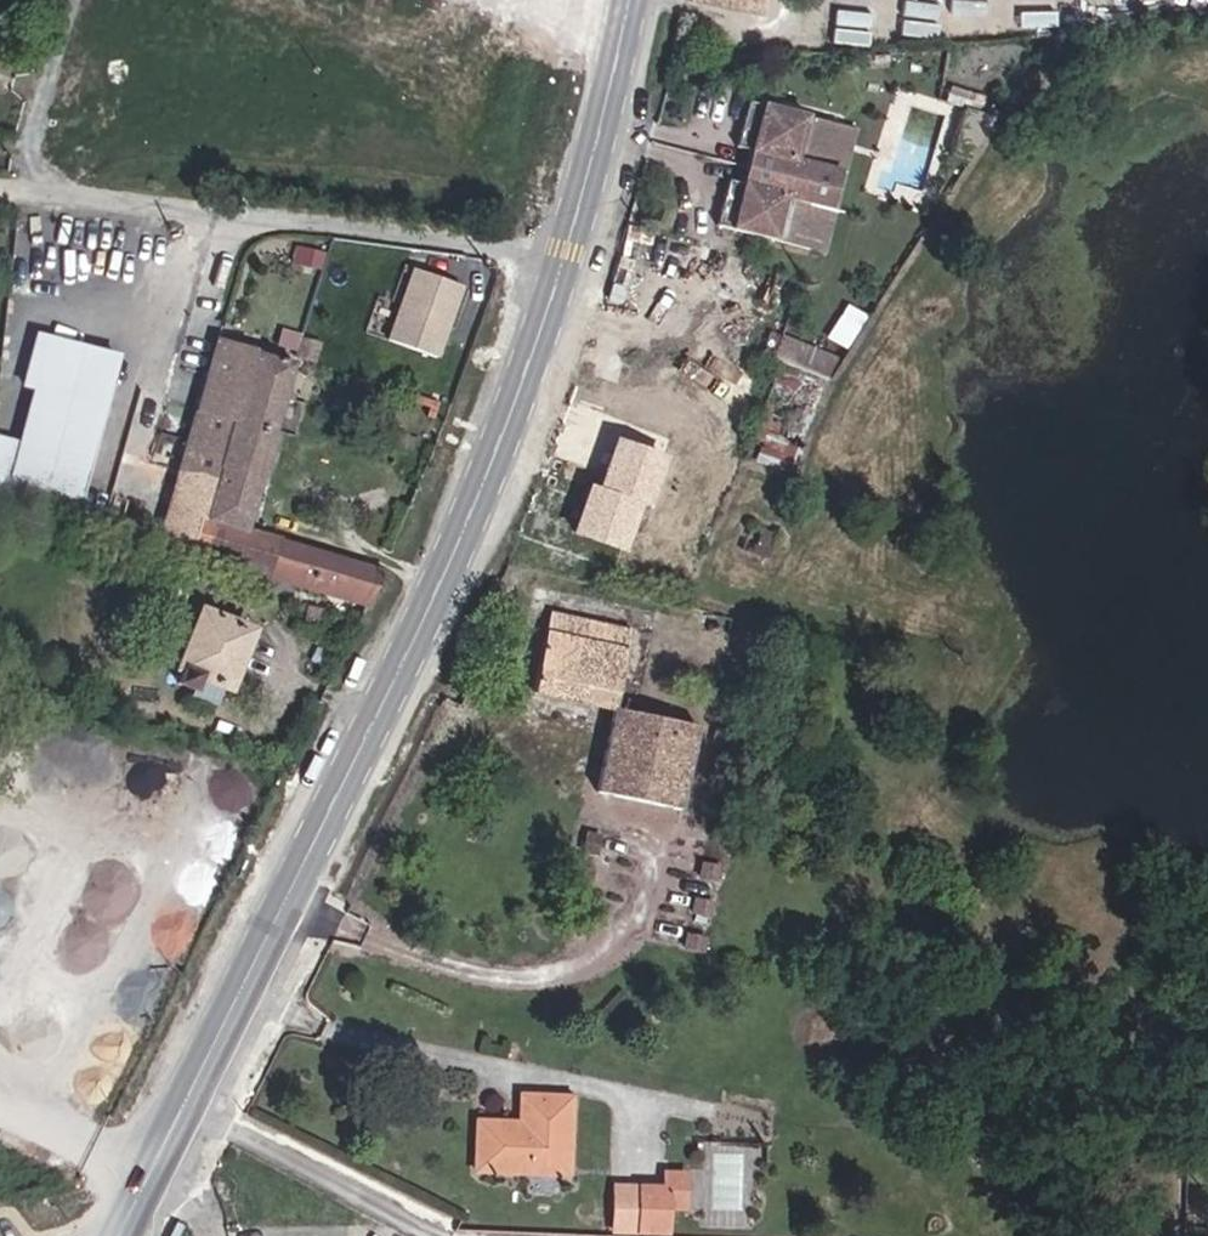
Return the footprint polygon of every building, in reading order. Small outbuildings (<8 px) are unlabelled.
[(763,101),(749,98),(733,142),(748,145),(763,101)] [(838,117),(763,101),(748,145),(737,177),(721,221),(796,237),(810,194),(825,199),(837,165),(822,160),(838,117)] [(737,177),(722,174),(706,218),(721,221),(737,177)] [(447,354),(463,278),(408,266),(392,343),(447,354)] [(96,527),(127,365),(41,344),(31,396),(46,399),(27,493),(45,496),(41,512),(96,527)] [(229,345),(179,551),(194,555),(196,547),(216,553),(309,583),(320,541),(262,525),(303,363),(229,345)] [(822,371),(773,355),(749,426),(797,443),(822,371)] [(580,535),(637,552),(668,450),(610,433),(580,535)] [(746,519),(736,549),(760,556),(770,526),(746,519)] [(380,605),(395,563),(320,541),(309,583),(380,605)] [(657,627),(548,602),(546,610),(560,614),(655,636),(657,627)] [(632,733),(637,714),(542,692),(560,614),(546,610),(522,710),(632,733)] [(637,714),(646,676),(655,636),(560,614),(542,692),(637,714)] [(276,639),(226,620),(198,690),(218,699),(216,706),(235,712),(244,688),(255,692),(276,639)] [(646,676),(637,714),(655,718),(663,680),(646,676)] [(655,718),(637,714),(632,733),(615,796),(683,810),(702,729),(655,718)] [(297,773),(174,730),(143,815),(198,837),(190,859),(134,837),(119,880),(158,894),(152,908),(185,922),(193,905),(225,918),(297,773)] [(528,1113),(509,1113),(465,1114),(465,1164),(560,1165),(563,1085),(530,1085),(528,1113)] [(510,1085),(509,1113),(528,1113),(530,1085),(510,1085)] [(690,1200),(690,1158),(663,1157),(661,1184),(661,1201),(690,1200)] [(661,1201),(661,1184),(628,1186),(626,1221),(659,1222),(661,1201)]
